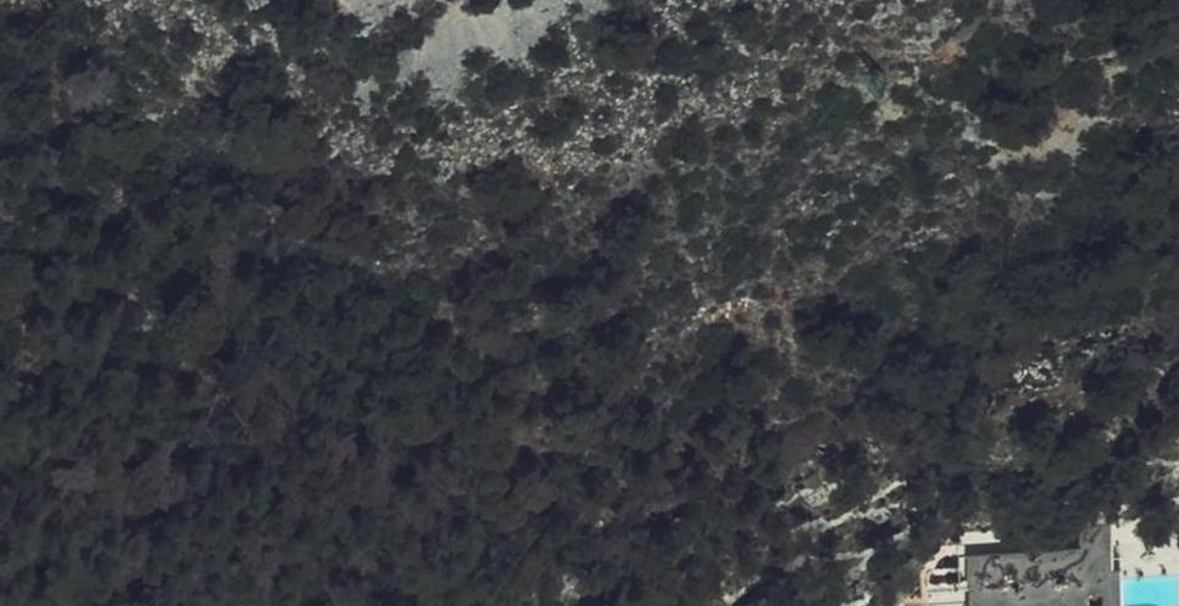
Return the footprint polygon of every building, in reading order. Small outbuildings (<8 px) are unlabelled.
[(1112,546),(961,556),(964,605),(1115,605),(1112,546)]
